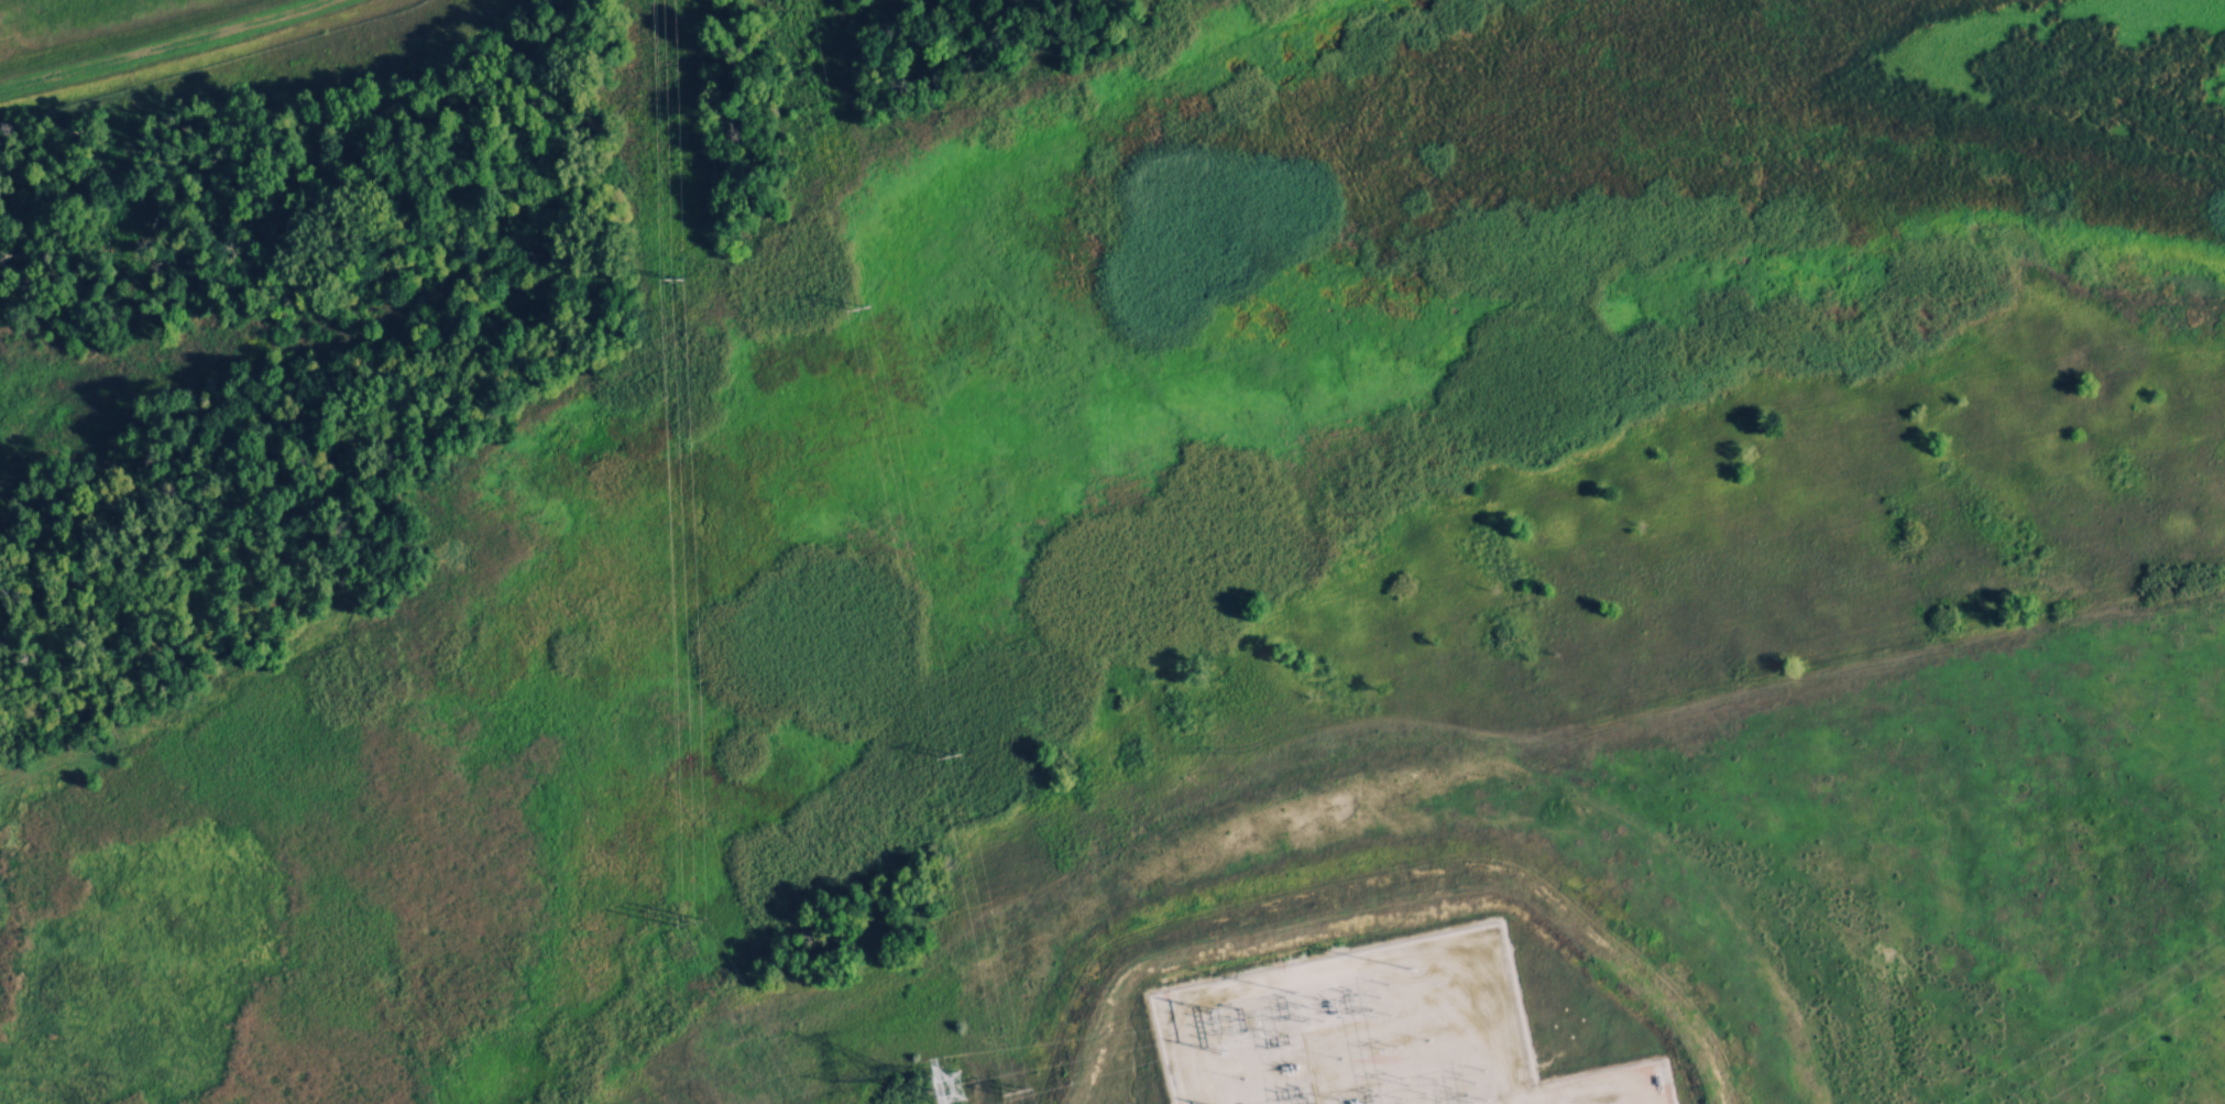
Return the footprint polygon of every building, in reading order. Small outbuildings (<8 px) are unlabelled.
[(642,292),(660,289),(657,277),(640,281),(642,292)]
